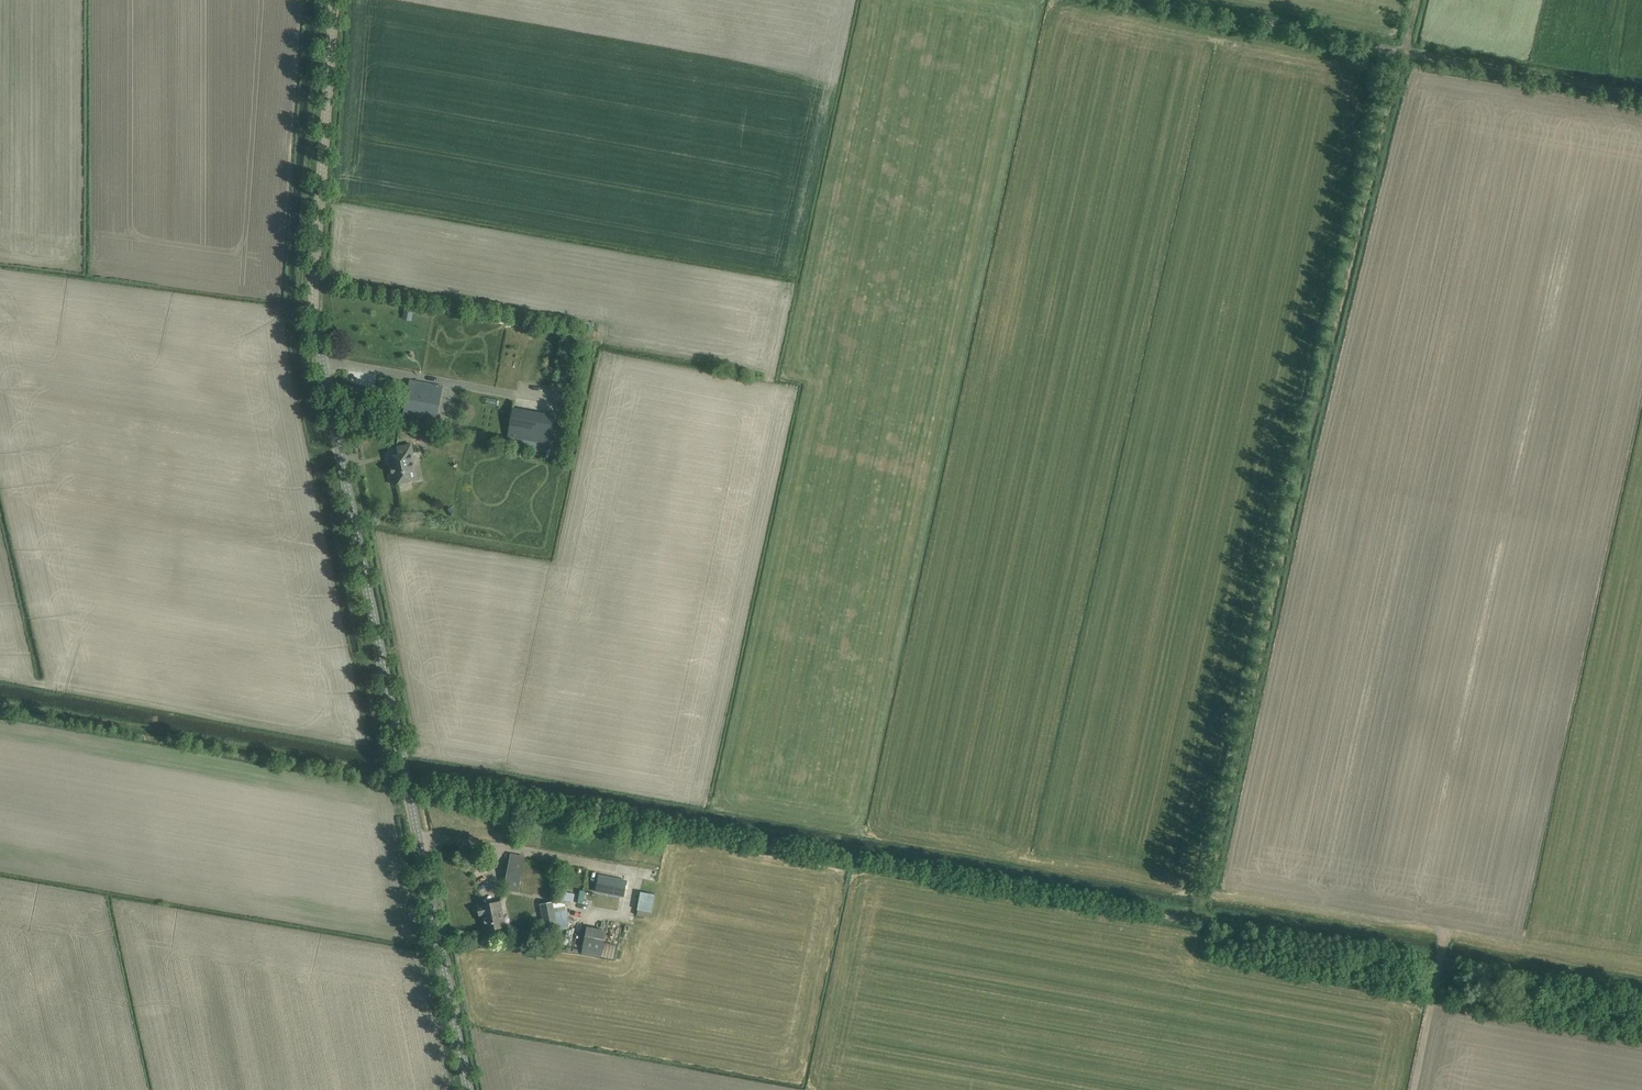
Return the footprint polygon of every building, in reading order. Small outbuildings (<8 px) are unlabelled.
[(376,385),(377,372),(350,371),(349,383),(376,385)] [(403,418),(437,424),(444,386),(410,380),(403,418)] [(506,445),(547,453),(554,415),(513,407),(506,445)] [(399,455),(391,457),(394,474),(391,474),(393,485),(404,482),(419,479),(413,453),(414,453),(412,444),(397,447),(399,455)] [(506,883),(520,886),(525,857),(511,854),(506,883)] [(599,875),(595,891),(618,896),(619,896),(622,880),(621,880),(599,875)] [(650,912),(655,893),(639,890),(635,908),(650,912)] [(572,900),(573,892),(562,891),(562,899),(572,900)] [(505,927),(500,901),(480,905),(480,906),(477,906),(479,917),(482,916),(485,931),(505,927)] [(540,904),(544,925),(557,922),(553,902),(540,904)] [(583,945),(582,954),(600,957),(605,930),(587,927),(586,930),(583,945)]
